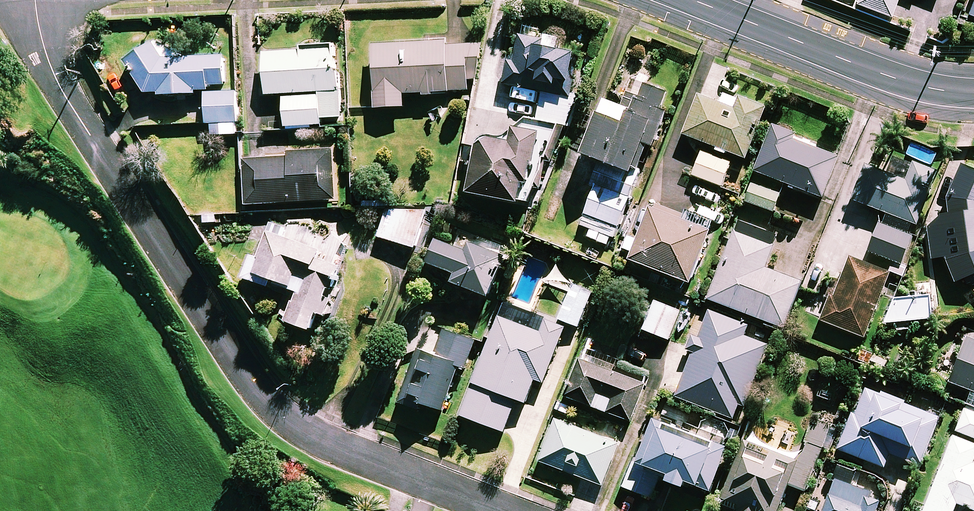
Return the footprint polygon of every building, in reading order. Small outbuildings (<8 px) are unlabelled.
[(901,0),(863,0),(860,10),(893,22),(901,0)] [(170,38),(124,63),(146,96),(159,96),(159,99),(185,100),(185,98),(197,99),(198,93),(208,93),(209,88),(225,89),(227,62),(188,60),(170,38)] [(501,87),(541,94),(542,89),(555,91),(556,85),(571,87),(576,58),(542,52),(544,42),(519,38),(515,62),(506,61),(501,87)] [(424,95),(424,98),(434,98),(434,95),(468,94),(468,82),(479,82),(479,46),(375,46),(375,111),(405,111),(405,95),(424,95)] [(319,121),(341,120),(339,74),(336,74),(334,48),(300,49),(300,53),(264,55),(267,98),(284,97),(286,130),(320,128),(319,121)] [(672,100),(644,89),(637,105),(626,101),(622,111),(605,104),(584,159),(632,178),(645,145),(654,148),(672,100)] [(684,138),(716,150),(715,155),(727,159),(729,154),(747,161),(766,110),(722,94),(718,105),(699,98),(684,138)] [(238,96),(205,95),(204,125),(220,126),(219,137),(236,137),(238,96)] [(494,138),(477,148),(468,199),(521,208),(522,205),(529,206),(535,190),(541,192),(566,130),(527,122),(505,139),(494,138)] [(823,201),(839,161),(815,151),(817,146),(796,137),(773,128),(755,174),(823,201)] [(336,202),(334,153),(289,155),(289,160),(244,162),(246,207),(336,202)] [(731,166),(703,154),(693,178),(721,189),(731,166)] [(938,175),(913,165),(906,184),(866,168),(853,202),(917,227),(938,175)] [(973,278),(973,172),(966,169),(948,217),(933,225),(932,260),(947,261),(956,284),(973,278)] [(780,196),(752,186),(746,204),(774,214),(780,196)] [(629,201),(596,188),(581,227),(614,240),(629,201)] [(427,212),(388,210),(379,239),(415,250),(427,212)] [(712,236),(651,213),(632,264),(692,287),(712,236)] [(339,270),(351,241),(340,223),(327,225),(313,219),(290,224),(287,231),(273,226),(260,261),(253,259),(244,281),(268,290),(270,284),(298,295),(287,325),(311,334),(317,316),(326,319),(332,302),(324,299),(327,291),(331,292),(339,270)] [(778,239),(739,224),(709,301),(784,331),(802,285),(765,271),(778,239)] [(913,238),(880,226),(869,254),(902,267),(913,238)] [(465,253),(436,242),(427,266),(456,277),(452,286),(490,301),(505,260),(468,245),(465,253)] [(890,275),(850,260),(841,282),(837,281),(821,322),(865,340),(890,275)] [(591,294),(570,286),(557,321),(579,329),(591,294)] [(932,324),(931,300),(892,301),(893,325),(932,324)] [(681,312),(655,303),(644,332),(670,342),(681,312)] [(677,399),(734,421),(740,406),(744,408),(768,347),(743,338),(747,328),(709,313),(677,399)] [(541,334),(499,319),(463,419),(505,434),(516,403),(526,406),(535,382),(544,385),(564,329),(545,322),(541,334)] [(475,342),(444,332),(436,357),(418,351),(400,405),(419,411),(420,407),(443,415),(458,370),(465,372),(475,342)] [(969,341),(952,385),(973,394),(969,404),(973,405),(973,343),(969,341)] [(614,369),(582,357),(566,399),(632,424),(646,387),(612,374),(614,369)] [(903,403),(909,388),(881,378),(876,392),(865,388),(839,452),(885,470),(890,456),(920,468),(940,418),(903,403)] [(966,411),(957,433),(973,440),(973,414),(966,411)] [(619,446),(557,421),(541,463),(603,488),(619,446)] [(675,479),(673,484),(685,489),(687,483),(711,493),(728,450),(655,421),(639,462),(635,461),(624,489),(651,500),(662,473),(675,479)] [(748,444),(740,465),(737,464),(721,506),(735,510),(780,510),(789,487),(807,494),(830,431),(813,425),(798,463),(751,445),(748,444)] [(954,438),(925,510),(955,510),(958,505),(972,510),(973,510),(973,466),(973,464),(973,446),(954,438)] [(836,481),(825,510),(877,510),(882,498),(836,481)]
